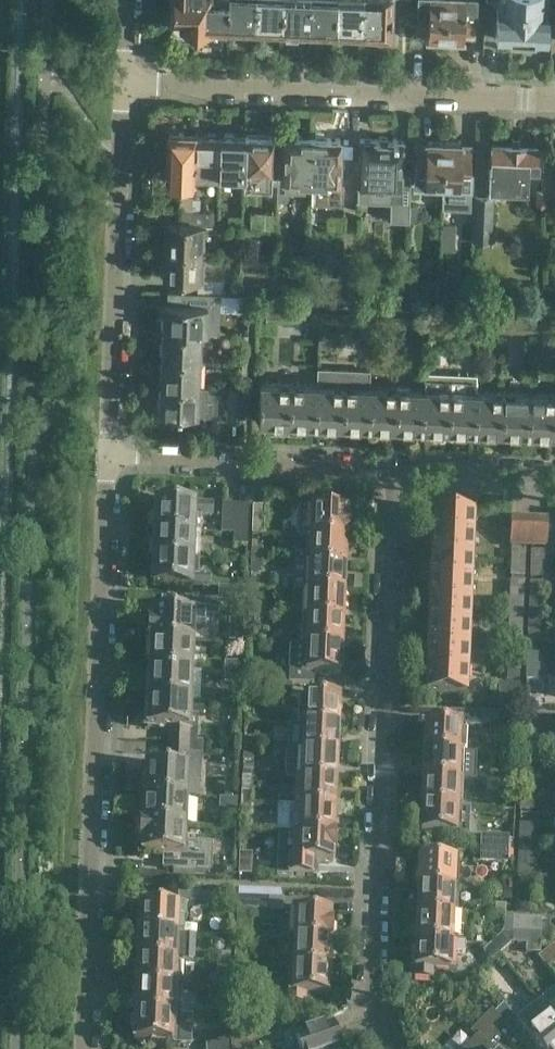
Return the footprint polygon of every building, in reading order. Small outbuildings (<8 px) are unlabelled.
[(202,0),(173,0),(172,19),(181,19),(202,0)] [(228,0),(202,0),(181,19),(181,29),(210,30),(210,28),(227,29),(228,0)] [(254,0),(228,0),(227,29),(253,30),(254,0)] [(283,0),(254,0),(253,30),(282,31),(283,0)] [(309,0),(283,0),(282,31),(308,32),(309,0)] [(336,0),(309,0),(308,32),(334,33),(336,0)] [(363,0),(336,0),(334,33),(362,35),(363,0)] [(362,35),(391,36),(392,0),(363,0),(362,35)] [(447,0),(418,0),(417,32),(427,32),(427,37),(445,38),(447,0)] [(445,38),(463,38),(463,34),(473,34),(475,0),(447,0),(445,38)] [(549,0),(497,0),(495,39),(535,41),(535,36),(548,36),(549,0)] [(218,176),(220,135),(217,135),(214,133),(208,132),(205,135),(195,134),(194,134),(192,182),(204,182),(204,175),(218,176)] [(192,182),(194,134),(168,133),(166,181),(192,182)] [(245,182),(246,135),(245,135),(245,136),(234,135),(232,133),(225,133),(223,135),(220,135),(218,176),(218,182),(245,183),(245,182)] [(272,136),(246,135),(245,182),(270,182),(272,136)] [(311,192),(312,138),(285,137),(283,176),(278,176),(277,201),(285,201),(286,191),(311,192)] [(378,140),(360,139),(358,200),(391,200),(390,220),(410,220),(411,172),(403,172),(403,140),(397,140),(397,138),(393,137),(393,140),(388,140),(387,138),(387,137),(386,137),(380,137),(378,140)] [(540,169),(541,149),(536,149),(537,146),(519,145),(520,138),(512,137),(512,145),(492,144),(492,148),(490,150),(489,157),(491,159),(491,167),(489,167),(488,188),(528,189),(529,169),(540,169)] [(312,138),(311,192),(310,200),(311,200),(311,199),(340,200),(339,207),(340,208),(341,178),(340,178),(340,180),(338,179),(340,139),(312,138)] [(442,185),(444,142),(426,142),(426,146),(416,146),(415,184),(442,185)] [(462,143),(444,142),(442,185),(442,195),(442,207),(443,207),(443,204),(468,205),(468,208),(469,208),(471,148),(461,148),(462,143)] [(535,190),(534,204),(544,205),(545,191),(535,190)] [(494,195),(474,194),(473,239),(492,239),(494,195)] [(191,210),(192,196),(180,195),(180,210),(191,210)] [(194,196),(192,196),(191,210),(202,211),(203,198),(193,198),(194,196)] [(180,210),(179,222),(201,222),(201,224),(214,225),(214,211),(202,211),(191,210),(180,210)] [(266,212),(265,228),(276,228),(277,213),(266,212)] [(200,249),(201,224),(201,222),(179,222),(167,221),(166,236),(166,248),(200,249)] [(212,250),(200,249),(166,248),(165,261),(162,263),(162,271),(164,274),(164,276),(197,277),(198,261),(211,261),(212,250)] [(273,295),(275,253),(242,251),(240,280),(240,294),(250,294),(273,295)] [(342,252),(340,292),(353,293),(355,253),(342,252)] [(340,297),(341,276),(340,276),(320,276),(320,285),(308,286),(308,296),(308,297),(340,298),(340,297)] [(240,294),(240,280),(224,279),(223,293),(240,294)] [(453,279),(453,286),(439,285),(438,303),(464,304),(465,279),(453,279)] [(423,284),(423,300),(423,302),(438,303),(438,284),(423,284)] [(250,308),(250,294),(240,294),(223,293),(223,307),(250,308)] [(202,304),(176,303),(165,302),(163,302),(163,317),(161,317),(161,326),(162,327),(162,330),(200,331),(202,304)] [(280,322),(281,312),(267,312),(266,321),(280,322)] [(294,322),(295,313),(281,312),(280,322),(294,322)] [(320,323),(320,314),(306,313),(305,323),(320,323)] [(239,314),(238,333),(249,334),(251,314),(239,314)] [(333,324),(334,314),(320,314),(320,323),(333,324)] [(348,325),(348,315),(334,314),(333,324),(348,325)] [(373,326),(373,316),(359,315),(358,325),(373,326)] [(387,326),(387,317),(373,316),(373,326),(387,326)] [(401,327),(401,317),(387,317),(387,326),(401,327)] [(426,328),(426,318),(412,318),(412,327),(426,328)] [(440,328),(440,319),(426,318),(426,328),(440,328)] [(454,329),(454,319),(440,319),(440,328),(454,329)] [(479,330),(479,320),(465,320),(465,330),(479,330)] [(493,331),(493,321),(479,320),(479,330),(493,331)] [(507,331),(507,322),(493,321),(493,331),(507,331)] [(532,332),(532,323),(518,322),(518,332),(532,332)] [(546,333),(546,323),(532,323),(532,332),(546,333)] [(546,323),(546,333),(554,333),(554,324),(546,323)] [(321,326),(320,342),(336,342),(336,330),(330,330),(330,326),(321,326)] [(199,359),(200,331),(162,330),(162,344),(160,344),(160,354),(161,354),(161,357),(199,359)] [(248,361),(249,343),(238,343),(237,361),(248,361)] [(198,387),(199,359),(161,357),(161,371),(159,372),(158,381),(160,381),(160,385),(198,387)] [(247,388),(247,374),(248,370),(237,370),(236,388),(247,388)] [(259,407),(259,418),(258,418),(258,420),(554,433),(554,395),(260,382),(259,407)] [(197,414),(198,387),(160,385),(160,398),(158,399),(157,408),(159,409),(159,413),(161,413),(161,412),(195,414),(197,414)] [(247,388),(236,388),(229,387),(228,418),(245,419),(247,388)] [(155,529),(155,531),(200,532),(200,518),(211,518),(212,505),(156,503),(155,516),(152,515),(151,528),(155,529)] [(308,509),(306,538),(346,539),(348,540),(349,520),(347,520),(347,511),(336,510),(337,504),(323,503),(323,510),(308,509)] [(234,534),(234,506),(223,506),(222,533),(234,534)] [(248,507),(234,506),(234,534),(234,546),(247,546),(248,507)] [(252,534),(265,535),(266,508),(253,507),(252,534)] [(472,516),(445,515),(434,515),(426,695),(464,696),(472,516)] [(527,519),(511,518),(511,531),(510,546),(523,547),(525,519),(527,519)] [(546,548),(548,532),(548,519),(533,519),(532,547),(546,548)] [(198,557),(200,533),(200,532),(155,531),(154,543),(151,542),(150,555),(154,556),(198,557)] [(345,566),(346,539),(306,538),(306,554),(295,554),(294,564),(345,566)] [(262,550),(252,550),(251,561),(261,562),(262,550)] [(523,560),(524,551),(512,551),(511,560),(523,560)] [(545,561),(545,552),(531,551),(531,560),(545,561)] [(198,575),(198,558),(198,557),(154,556),(153,585),(208,588),(209,576),(198,575)] [(523,569),(523,560),(511,560),(511,569),(523,569)] [(544,570),(544,566),(545,561),(531,560),(530,569),(544,570)] [(261,562),(251,561),(251,574),(261,574),(261,562)] [(344,592),(345,566),(294,564),(293,590),(304,591),(344,592)] [(523,578),(523,569),(511,569),(511,578),(523,578)] [(544,579),(544,570),(530,569),(530,579),(544,579)] [(251,577),(251,588),(282,589),(283,579),(251,577)] [(524,581),(523,581),(511,581),(510,590),(524,591),(524,581)] [(544,592),(544,586),(544,583),(530,582),(529,591),(544,592)] [(218,602),(245,603),(246,589),(218,588),(218,602)] [(524,600),(524,591),(510,590),(510,599),(524,600)] [(343,620),(344,592),(304,591),(302,618),(343,620)] [(543,600),(544,592),(529,591),(529,600),(543,600)] [(148,642),(150,642),(193,643),(194,626),(202,626),(203,600),(174,599),(174,612),(152,611),(151,622),(149,622),(148,642)] [(523,609),(524,600),(510,599),(510,608),(523,609)] [(543,609),(543,600),(529,600),(529,609),(543,609)] [(261,604),(249,604),(249,616),(260,617),(261,604)] [(523,618),(523,609),(510,608),(509,617),(523,618)] [(543,618),(543,609),(529,609),(529,618),(543,618)] [(260,628),(260,617),(249,616),(249,628),(260,628)] [(523,627),(523,618),(509,617),(509,626),(523,627)] [(341,647),(343,620),(302,618),(301,645),(341,647)] [(542,627),(543,618),(529,618),(528,627),(542,627)] [(522,636),(523,627),(509,626),(509,635),(522,636)] [(542,636),(542,627),(528,627),(528,636),(542,636)] [(192,671),(193,643),(150,642),(149,670),(192,671)] [(341,647),(301,645),(290,645),(288,682),(288,684),(291,684),(313,685),(313,684),(313,674),(340,675),(341,647)] [(521,662),(522,652),(508,652),(508,661),(521,662)] [(541,662),(541,653),(528,652),(528,662),(541,662)] [(521,671),(521,662),(508,661),(508,670),(521,671)] [(225,662),(225,673),(242,674),(242,662),(225,662)] [(541,672),(541,662),(528,662),(528,671),(541,672)] [(201,672),(192,671),(149,670),(148,699),(190,700),(200,701),(201,672)] [(521,680),(521,671),(508,670),(507,680),(521,680)] [(540,681),(541,672),(528,671),(527,680),(540,681)] [(242,683),(242,674),(225,673),(225,683),(242,683)] [(246,673),(245,682),(263,683),(264,673),(246,673)] [(263,693),(263,683),(245,682),(245,692),(263,693)] [(299,697),(297,725),(338,726),(339,699),(299,697)] [(190,714),(190,700),(148,699),(147,728),(169,729),(168,742),(201,743),(201,742),(196,741),(197,715),(190,714)] [(425,724),(424,752),(465,753),(466,726),(482,727),(483,714),(450,713),(450,725),(425,724)] [(337,753),(338,726),(297,725),(296,752),(337,753)] [(255,738),(243,738),(243,750),(254,750),(255,738)] [(201,756),(201,743),(168,742),(168,754),(201,756)] [(254,761),(254,750),(243,750),(243,761),(254,761)] [(336,780),(337,753),(296,752),(295,779),(336,780)] [(464,781),(465,753),(424,752),(423,779),(464,781)] [(201,770),(201,756),(168,754),(167,767),(188,768),(188,769),(201,770)] [(536,765),(536,756),(523,755),(523,764),(536,765)] [(535,774),(536,765),(523,764),(522,773),(535,774)] [(187,796),(188,769),(188,768),(167,767),(145,766),(144,794),(187,796)] [(512,783),(513,771),(502,770),(502,782),(512,783)] [(535,783),(535,774),(522,773),(522,782),(535,783)] [(253,777),(243,777),(242,804),(251,805),(253,777)] [(335,807),(336,780),(295,779),(293,806),(335,807)] [(463,808),(464,781),(423,779),(422,806),(463,808)] [(512,794),(512,783),(502,782),(501,793),(512,794)] [(535,792),(535,783),(522,782),(522,791),(535,792)] [(534,801),(535,792),(522,791),(521,800),(534,801)] [(185,826),(187,796),(144,794),(143,824),(185,826)] [(220,810),(237,810),(237,798),(220,799),(220,810)] [(534,812),(534,801),(521,800),(521,811),(534,812)] [(251,815),(251,805),(242,804),(241,815),(251,815)] [(334,834),(335,807),(293,806),(292,833),(334,834)] [(461,835),(463,808),(422,806),(420,834),(461,835)] [(185,826),(143,824),(140,824),(140,843),(142,843),(142,854),(164,855),(163,868),(178,869),(178,876),(195,877),(195,869),(211,870),(211,861),(211,843),(185,841),(185,826)] [(534,824),(520,824),(520,833),(533,833),(534,824)] [(336,834),(334,834),(292,833),(291,849),(287,849),(282,857),(241,855),(241,869),(251,869),(251,870),(282,872),(282,871),(295,871),(295,861),(332,862),(332,852),(335,852),(336,834)] [(533,842),(533,833),(520,833),(520,842),(533,842)] [(481,836),(481,849),(509,850),(509,837),(481,836)] [(533,851),(533,842),(520,842),(519,851),(533,851)] [(509,863),(509,850),(481,849),(481,862),(509,863)] [(532,860),(533,851),(519,851),(519,860),(532,860)] [(460,862),(432,860),(419,860),(418,889),(459,891),(460,862)] [(532,869),(532,860),(519,860),(518,869),(532,869)] [(223,877),(231,877),(231,869),(223,868),(223,877)] [(531,878),(532,869),(518,869),(518,878),(531,878)] [(458,916),(459,891),(418,889),(417,914),(458,916)] [(139,931),(138,933),(186,935),(187,918),(190,918),(197,909),(207,909),(208,895),(179,894),(178,907),(170,906),(170,903),(157,903),(157,906),(140,905),(139,918),(136,919),(136,929),(139,931)] [(237,910),(282,912),(283,899),(238,897),(237,910)] [(505,918),(506,906),(496,905),(496,918),(504,918),(505,918)] [(331,913),(326,913),(295,912),(294,940),(329,941),(331,941),(332,923),(330,922),(331,913)] [(467,917),(458,916),(417,914),(416,942),(456,944),(465,945),(466,945),(467,917)] [(542,919),(512,918),(512,931),(541,932),(542,919)] [(541,945),(541,932),(512,931),(512,932),(511,944),(513,944),(527,944),(541,945)] [(511,944),(512,932),(504,932),(504,933),(484,952),(492,961),(511,944)] [(185,958),(186,935),(138,933),(138,936),(135,937),(135,947),(138,949),(137,956),(185,958)] [(328,969),(329,941),(294,940),(293,967),(328,969)] [(456,953),(456,944),(416,942),(414,978),(434,979),(435,970),(455,970),(456,953)] [(465,953),(465,945),(456,944),(456,953),(465,953)] [(541,954),(541,945),(527,944),(527,954),(541,954)] [(538,957),(547,969),(554,963),(554,944),(538,957)] [(235,964),(245,964),(245,952),(235,951),(235,964)] [(219,954),(218,963),(230,964),(231,954),(219,954)] [(184,984),(185,958),(137,956),(137,962),(134,964),(134,974),(137,976),(136,982),(184,984)] [(230,973),(230,964),(218,963),(218,973),(230,973)] [(240,967),(239,980),(245,980),(254,976),(254,968),(240,967)] [(327,995),(328,969),(293,967),(292,995),(287,994),(287,1003),(305,1004),(305,995),(327,995)] [(182,1011),(184,984),(136,982),(136,989),(133,991),(133,1001),(136,1003),(135,1009),(182,1011)] [(231,1003),(217,1004),(217,1015),(231,1014),(231,1003)] [(503,1004),(494,1014),(512,1036),(520,1026),(503,1004)] [(194,1012),(182,1011),(135,1009),(135,1016),(132,1017),(132,1027),(134,1029),(134,1042),(151,1042),(151,1045),(164,1046),(164,1043),(192,1044),(194,1012)] [(512,1036),(494,1014),(474,1035),(482,1043),(476,1048),(499,1048),(512,1036)] [(548,1015),(525,1033),(538,1048),(554,1048),(554,1024),(548,1015)] [(280,1032),(276,1020),(230,1036),(231,1043),(231,1048),(233,1048),(280,1032)] [(280,1032),(233,1048),(268,1048),(283,1044),(285,1048),(339,1048),(332,1028),(295,1041),(291,1028),(280,1032)] [(231,1043),(230,1036),(230,1030),(204,1032),(206,1046),(231,1043)]
